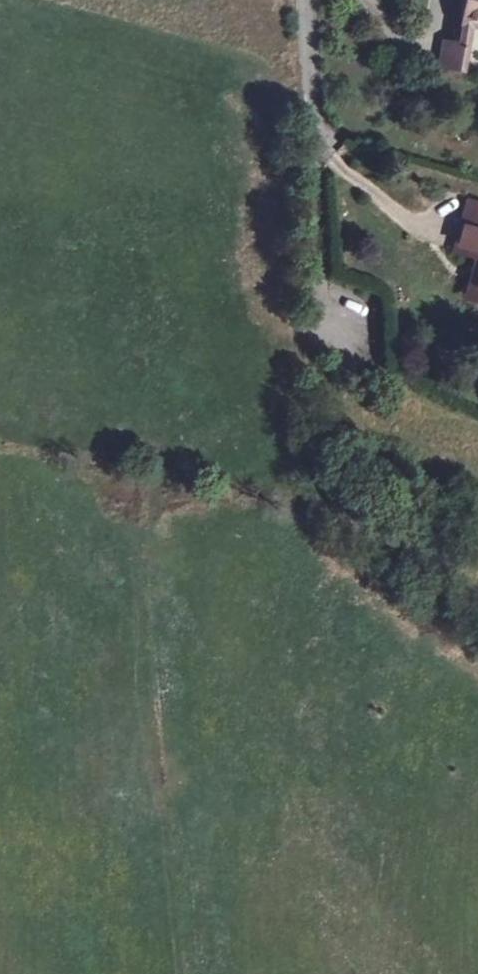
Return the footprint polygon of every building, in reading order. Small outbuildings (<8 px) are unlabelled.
[(449,15),(457,16),(477,18),(477,0),(450,0),(449,15)] [(457,16),(449,15),(446,42),(455,43),(457,16)] [(452,68),(455,43),(446,42),(432,41),(429,66),(452,68)] [(453,199),(440,251),(471,258),(464,287),(477,291),(477,206),(453,199)] [(464,287),(461,300),(477,303),(477,291),(464,287)]
